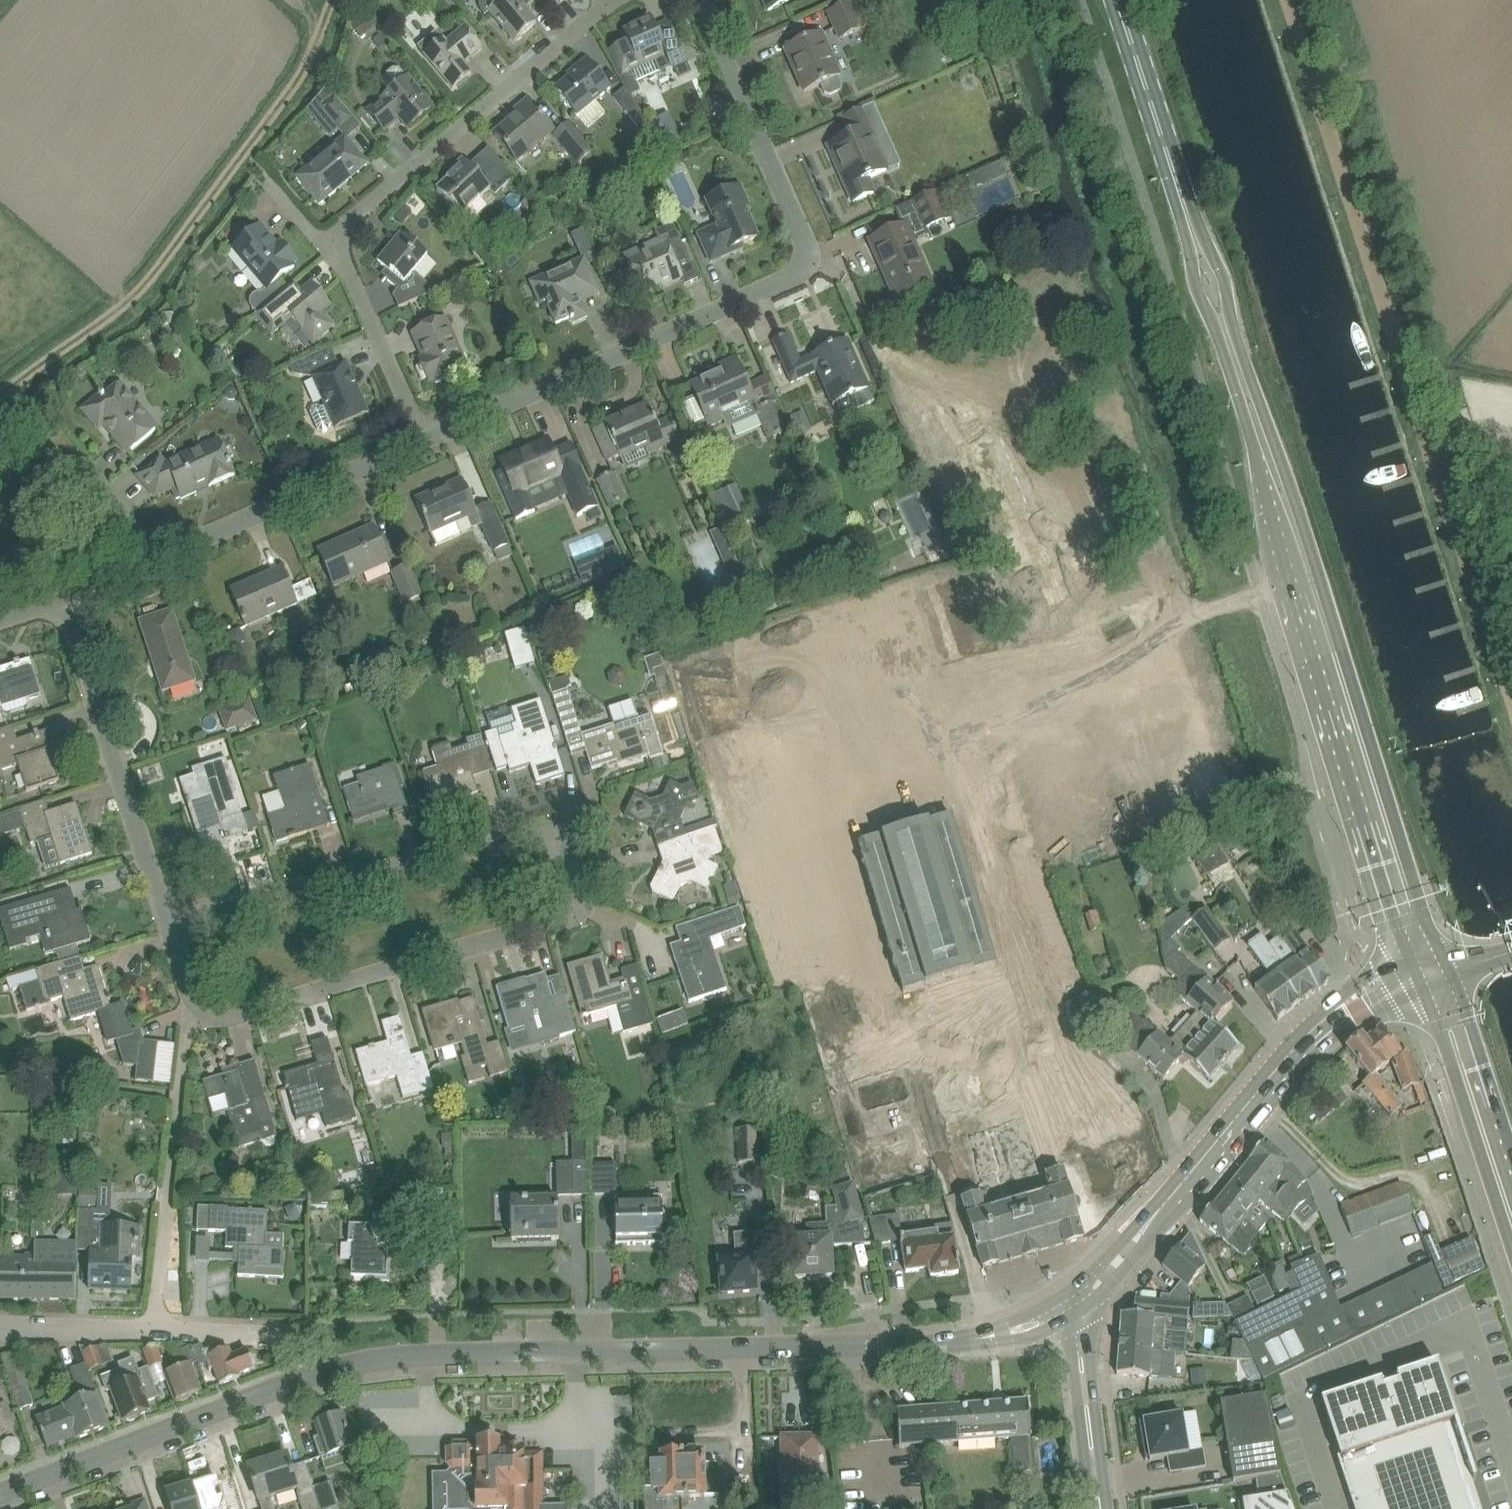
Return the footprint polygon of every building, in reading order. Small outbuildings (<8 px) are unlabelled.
[(502,25),(515,40),(536,23),(520,3),(523,0),(502,0),(503,1),(491,11),(502,25)] [(769,10),(791,0),(765,0),(769,10)] [(855,0),(830,12),(841,37),(866,25),(855,0)] [(362,38),(373,29),(363,17),(352,26),(362,38)] [(619,48),(613,50),(621,68),(629,87),(635,84),(668,69),(675,66),(680,77),(691,72),(686,61),(668,22),(656,28),(654,25),(648,22),(646,17),(639,20),(641,24),(625,31),(628,39),(617,44),(619,48)] [(437,31),(418,47),(426,55),(441,73),(453,89),(458,85),(459,87),(470,79),(468,77),(472,73),(462,62),(467,58),(468,59),(482,48),(465,28),(446,43),(444,40),(437,31)] [(379,33),(372,39),(378,46),(385,40),(379,33)] [(842,86),(838,77),(841,76),(823,33),(786,48),(804,91),(821,84),(825,93),(831,95),(840,91),(842,86)] [(578,116),(579,115),(588,127),(605,114),(596,101),(611,88),(587,59),(568,74),(570,77),(555,89),(578,116)] [(433,108),(408,78),(400,69),(393,68),(387,73),(386,80),(394,89),(383,98),(384,99),(368,112),(372,116),(385,131),(400,118),(409,129),(433,108)] [(646,118),(638,104),(627,86),(614,97),(637,125),(646,118)] [(353,118),(335,96),(322,107),(340,129),(353,118)] [(515,112),(518,116),(495,135),(517,161),(554,130),(529,100),(520,107),(515,112)] [(887,130),(875,104),(843,118),(850,134),(828,144),(853,201),(875,191),(869,178),(888,169),(874,136),(887,130)] [(668,113),(651,123),(668,150),(685,140),(668,113)] [(579,162),(592,151),(569,124),(556,135),(579,162)] [(639,135),(653,157),(665,150),(652,127),(639,135)] [(368,163),(355,148),(345,137),(298,176),(320,203),(339,187),(338,185),(346,178),(348,180),(368,163)] [(515,178),(502,163),(484,180),(464,158),(453,168),(457,172),(438,189),(451,204),(461,215),(490,189),(496,195),(515,178)] [(1001,163),(987,169),(993,182),(1007,176),(1001,163)] [(643,168),(648,182),(658,178),(652,164),(643,168)] [(743,248),(742,244),(758,237),(745,207),(749,205),(741,186),(723,194),(707,201),(718,226),(699,234),(711,262),(737,250),(743,248)] [(923,220),(906,227),(905,225),(871,240),(897,299),(931,283),(913,242),(930,234),(927,227),(955,215),(943,189),(915,202),(923,220)] [(404,206),(395,217),(403,224),(412,212),(404,206)] [(689,257),(681,239),(674,223),(656,232),(662,247),(628,262),(634,274),(642,293),(681,275),(676,263),(689,257)] [(255,315),(286,290),(278,281),(295,267),(293,264),(297,261),(282,243),(278,246),(260,225),(231,249),(265,290),(262,293),(257,293),(253,295),(251,299),(250,304),(252,307),(257,313),(255,315)] [(399,308),(418,300),(437,291),(414,272),(428,255),(401,233),(378,261),(390,271),(383,281),(384,282),(386,279),(399,289),(394,295),(399,308)] [(532,282),(533,286),(541,304),(547,302),(557,324),(570,318),(572,321),(573,320),(574,323),(588,316),(582,302),(600,293),(596,284),(588,266),(585,259),(532,282)] [(286,290),(255,315),(272,336),(292,319),(312,343),(333,326),(322,313),(330,306),(312,284),(295,299),(287,289),(286,290)] [(188,293),(177,295),(179,309),(190,307),(188,293)] [(161,313),(161,324),(177,325),(178,314),(161,313)] [(436,383),(468,369),(445,318),(432,324),(414,332),(425,358),(420,361),(430,382),(435,380),(436,383)] [(789,334),(774,341),(793,383),(817,372),(832,405),(850,397),(856,409),(874,401),(869,389),(870,388),(848,338),(800,359),(789,334)] [(346,362),(340,365),(332,347),(289,366),(293,374),(314,377),(326,406),(322,407),(317,405),(313,407),(311,412),(319,431),(324,433),(328,431),(331,426),(334,424),(336,428),(369,413),(346,362)] [(752,391),(749,384),(736,356),(719,364),(723,371),(691,385),(710,427),(729,418),(732,425),(760,412),(771,438),(787,431),(775,403),(778,402),(770,384),(752,391)] [(104,424),(114,436),(128,453),(158,428),(121,384),(105,397),(102,394),(83,410),(99,428),(104,424)] [(225,391),(224,396),(227,400),(233,401),(237,397),(238,392),(234,388),(229,387),(225,391)] [(606,425),(594,430),(608,461),(619,456),(619,457),(646,445),(650,453),(681,439),(671,416),(657,422),(649,404),(605,424),(606,425)] [(804,411),(793,416),(800,435),(811,431),(804,411)] [(235,475),(233,470),(220,440),(166,464),(160,458),(139,476),(156,496),(177,486),(182,498),(188,495),(210,486),(235,475)] [(505,469),(497,473),(517,520),(536,511),(527,492),(555,479),(561,492),(567,490),(579,515),(587,512),(597,507),(598,507),(581,468),(582,468),(571,444),(554,452),(548,440),(501,461),(505,469)] [(615,473),(599,481),(611,508),(627,501),(615,473)] [(463,478),(417,499),(438,545),(461,534),(456,524),(479,513),(463,478)] [(733,514),(746,508),(736,486),(722,492),(733,514)] [(922,494),(908,498),(916,525),(930,520),(922,494)] [(882,515),(880,519),(883,524),(888,525),(892,523),(893,518),(891,514),(886,512),(882,515)] [(498,517),(482,525),(494,551),(511,544),(498,517)] [(389,560),(373,525),(319,550),(335,585),(389,560)] [(617,548),(596,556),(605,577),(625,569),(617,548)] [(408,564),(393,571),(406,601),(421,595),(408,564)] [(280,567),(230,590),(247,627),(298,604),(280,567)] [(194,680),(172,611),(141,621),(164,690),(194,680)] [(241,628),(227,634),(233,647),(247,641),(241,628)] [(524,628),(505,633),(515,669),(534,663),(524,628)] [(448,641),(439,644),(442,654),(451,651),(448,641)] [(661,654),(644,659),(648,671),(653,669),(656,680),(668,676),(661,654)] [(40,693),(28,658),(0,668),(0,707),(40,693)] [(569,675),(549,681),(565,733),(580,728),(568,690),(573,688),(569,675)] [(257,720),(250,699),(219,710),(227,731),(257,720)] [(492,731),(485,733),(497,770),(509,766),(511,770),(531,764),(537,783),(549,780),(564,775),(541,699),(513,708),(488,716),(492,731)] [(615,725),(582,735),(586,748),(587,752),(592,767),(617,759),(618,763),(649,753),(650,756),(651,759),(665,755),(651,713),(650,713),(638,717),(633,700),(609,708),(615,725)] [(302,720),(297,727),(305,734),(310,726),(302,720)] [(0,730),(0,770),(19,764),(28,791),(60,780),(50,752),(58,749),(51,728),(37,733),(36,732),(33,733),(33,734),(16,740),(12,726),(0,730)] [(467,739),(468,743),(469,744),(453,749),(451,743),(432,750),(437,766),(423,771),(434,806),(480,791),(474,774),(493,768),(483,734),(467,739)] [(196,774),(180,779),(205,859),(223,853),(223,852),(229,850),(227,842),(232,840),(232,838),(248,833),(230,775),(213,781),(207,764),(194,768),(196,774)] [(331,825),(311,764),(274,776),(279,792),(262,797),(276,842),(303,834),(302,831),(327,823),(328,826),(331,825)] [(395,815),(410,810),(396,764),(356,776),(358,784),(345,788),(355,821),(394,809),(395,815)] [(637,793),(627,813),(629,818),(653,830),(658,846),(687,836),(681,818),(688,804),(699,801),(694,783),(683,786),(671,781),(663,797),(652,800),(637,793)] [(0,817),(0,828),(3,835),(25,828),(30,844),(37,841),(52,836),(61,863),(92,852),(75,802),(48,812),(43,799),(18,808),(19,811),(0,817)] [(254,813),(243,817),(248,833),(258,830),(256,825),(257,825),(254,813)] [(953,815),(861,843),(905,991),(998,963),(953,815)] [(663,862),(652,887),(654,893),(673,902),(679,888),(694,883),(707,889),(718,866),(710,862),(712,856),(724,853),(719,837),(716,827),(717,827),(717,826),(687,836),(658,846),(663,862)] [(1214,830),(1220,841),(1221,841),(1227,851),(1244,847),(1230,826),(1214,830)] [(1214,830),(1185,837),(1196,857),(1207,875),(1232,860),(1226,851),(1227,851),(1221,841),(1220,841),(1214,830)] [(1177,839),(1155,848),(1162,866),(1179,859),(1177,853),(1181,851),(1177,839)] [(734,883),(724,886),(729,905),(739,902),(734,883)] [(0,911),(0,919),(10,950),(27,945),(26,940),(23,931),(45,924),(54,952),(54,953),(56,952),(60,964),(80,957),(77,946),(91,941),(81,910),(77,911),(70,889),(0,911)] [(1286,890),(1278,895),(1289,913),(1297,908),(1286,890)] [(682,942),(671,946),(690,1002),(723,991),(715,967),(720,965),(711,939),(747,927),(745,922),(740,907),(677,928),(682,942)] [(1183,907),(1170,917),(1175,923),(1186,924),(1191,920),(1192,920),(1191,920),(1192,919),(1183,907)] [(1192,919),(1191,920),(1192,920),(1191,920),(1215,951),(1229,940),(1206,909),(1192,919)] [(1285,939),(1321,990),(1333,981),(1296,930),(1285,939)] [(1250,943),(1248,945),(1261,962),(1263,960),(1269,956),(1281,971),(1279,972),(1285,980),(1286,979),(1289,983),(1288,983),(1291,988),(1291,989),(1294,993),(1296,992),(1298,995),(1298,996),(1303,1003),(1321,990),(1285,939),(1282,940),(1280,937),(1269,944),(1262,934),(1250,943)] [(1171,939),(1163,945),(1167,968),(1181,980),(1194,992),(1186,1001),(1198,1012),(1202,1016),(1203,1015),(1212,1024),(1214,1022),(1214,1023),(1233,1001),(1194,966),(1178,952),(1180,950),(1171,939)] [(570,967),(585,1017),(618,1007),(625,1031),(657,1021),(639,964),(624,969),(627,981),(614,985),(605,956),(570,967)] [(1271,977),(1256,988),(1267,1004),(1279,1020),(1303,1003),(1298,996),(1298,995),(1296,992),(1294,993),(1291,989),(1291,988),(1288,983),(1289,983),(1286,979),(1285,980),(1279,972),(1281,971),(1269,956),(1263,960),(1261,962),(1271,977)] [(82,958),(8,982),(11,992),(20,989),(28,1011),(36,1009),(40,1008),(40,1007),(48,1005),(47,1003),(64,998),(72,1022),(101,1012),(110,1042),(117,1040),(135,1034),(134,1031),(131,1021),(133,1021),(131,1015),(129,1016),(125,1003),(112,1008),(109,1000),(111,1000),(110,995),(108,996),(98,966),(86,970),(82,958)] [(1120,970),(1111,973),(1114,980),(1122,977),(1120,970)] [(498,988),(504,1007),(516,1049),(577,1032),(567,1001),(555,1004),(546,974),(527,980),(528,982),(517,985),(517,983),(498,988)] [(1181,980),(1173,989),(1186,1001),(1194,992),(1181,980)] [(462,1041),(467,1056),(462,1058),(469,1083),(485,1079),(482,1067),(487,1065),(491,1078),(509,1072),(501,1046),(490,1049),(474,997),(443,1006),(443,1010),(427,1014),(437,1048),(462,1041)] [(1128,1008),(1116,1021),(1120,1025),(1130,1034),(1122,1043),(1163,1079),(1180,1060),(1179,1056),(1181,1054),(1173,1046),(1159,1033),(1144,1019),(1142,1021),(1132,1011),(1128,1008)] [(1177,1041),(1173,1046),(1181,1054),(1179,1056),(1180,1060),(1183,1057),(1210,1081),(1240,1047),(1214,1023),(1214,1022),(1212,1024),(1203,1015),(1202,1016),(1198,1012),(1175,1039),(1177,1041)] [(671,1015),(658,1020),(663,1034),(676,1029),(671,1015)] [(357,1051),(367,1086),(398,1077),(404,1098),(434,1089),(429,1072),(418,1076),(401,1017),(383,1022),(389,1042),(357,1051)] [(135,1034),(117,1040),(125,1065),(138,1066),(136,1079),(154,1081),(159,1041),(144,1040),(141,1028),(134,1031),(135,1034)] [(1365,1041),(1386,1066),(1391,1061),(1402,1090),(1414,1086),(1420,1103),(1427,1100),(1408,1050),(1401,1052),(1381,1028),(1365,1041)] [(1376,1074),(1386,1066),(1365,1041),(1362,1037),(1347,1050),(1370,1078),(1363,1084),(1390,1117),(1403,1106),(1376,1074)] [(319,1064),(284,1075),(288,1090),(294,1110),(296,1119),(323,1111),(328,1127),(358,1118),(350,1092),(345,1093),(329,1038),(312,1043),(319,1064)] [(239,1148),(278,1137),(255,1060),(224,1069),(226,1077),(204,1084),(210,1102),(227,1097),(231,1111),(228,1112),(239,1148)] [(42,1079),(41,1094),(55,1095),(55,1080),(42,1079)] [(1338,1086),(1326,1096),(1335,1107),(1347,1097),(1338,1086)] [(614,1109),(602,1109),(602,1120),(615,1120),(614,1109)] [(574,1195),(590,1195),(589,1164),(587,1164),(587,1125),(573,1126),(574,1195)] [(758,1128),(736,1129),(738,1163),(760,1162),(758,1128)] [(454,1133),(442,1134),(444,1148),(456,1147),(454,1133)] [(1436,1133),(1428,1141),(1436,1149),(1444,1141),(1436,1133)] [(1265,1141),(1242,1169),(1258,1182),(1260,1180),(1269,1187),(1266,1191),(1276,1199),(1278,1197),(1292,1212),(1286,1218),(1299,1208),(1306,1201),(1296,1191),(1307,1180),(1290,1162),(1265,1141)] [(775,1157),(771,1176),(790,1181),(795,1162),(775,1157)] [(589,1164),(590,1195),(617,1195),(617,1164),(589,1164)] [(75,1168),(57,1167),(57,1196),(74,1196),(75,1168)] [(983,1192),(964,1198),(970,1216),(968,1217),(978,1248),(978,1250),(984,1269),(1017,1259),(1050,1249),(1084,1239),(1078,1220),(1079,1219),(1076,1208),(1081,1206),(1078,1196),(1073,1198),(1069,1186),(1069,1187),(1063,1169),(1044,1175),(1049,1192),(1047,1193),(989,1211),(983,1192)] [(1242,1169),(1229,1185),(1255,1206),(1259,1201),(1268,1208),(1284,1221),(1286,1218),(1292,1212),(1278,1197),(1276,1199),(1266,1191),(1269,1187),(1260,1180),(1258,1182),(1242,1169)] [(381,1172),(369,1173),(371,1189),(383,1188),(381,1172)] [(305,1177),(288,1177),(288,1192),(306,1192),(305,1177)] [(1341,1204),(1353,1236),(1414,1214),(1403,1182),(1341,1204)] [(862,1218),(852,1183),(834,1188),(844,1223),(862,1218)] [(1229,1185),(1214,1204),(1227,1215),(1230,1211),(1233,1213),(1237,1208),(1247,1215),(1243,1220),(1254,1228),(1258,1233),(1270,1218),(1255,1206),(1229,1185)] [(80,1207),(98,1207),(98,1188),(80,1188),(80,1207)] [(308,1194),(308,1208),(346,1207),(346,1193),(308,1194)] [(663,1197),(616,1197),(617,1245),(663,1244),(663,1197)] [(558,1200),(512,1201),(512,1240),(559,1239),(558,1200)] [(1214,1204),(1200,1221),(1244,1256),(1251,1247),(1249,1245),(1258,1233),(1254,1228),(1243,1220),(1247,1215),(1237,1208),(1233,1213),(1230,1211),(1227,1215),(1214,1204)] [(199,1207),(198,1231),(211,1231),(212,1207),(199,1207)] [(212,1207),(211,1231),(227,1232),(226,1249),(232,1249),(232,1255),(237,1255),(237,1263),(236,1277),(282,1279),(283,1251),(266,1250),(267,1235),(268,1212),(229,1210),(229,1208),(212,1207)] [(92,1211),(79,1210),(78,1248),(91,1248),(89,1288),(132,1290),(133,1255),(138,1255),(139,1228),(101,1227),(100,1228),(91,1228),(92,1211)] [(349,1225),(348,1243),(352,1243),(355,1243),(354,1262),(352,1262),(351,1277),(368,1277),(367,1282),(389,1283),(390,1267),(388,1267),(388,1249),(386,1249),(386,1238),(392,1239),(392,1242),(405,1240),(403,1229),(400,1213),(373,1217),(374,1226),(349,1225)] [(898,1215),(869,1218),(876,1244),(901,1241),(898,1215)] [(792,1237),(793,1258),(794,1278),(832,1276),(829,1224),(807,1225),(808,1236),(792,1237)] [(959,1274),(957,1261),(952,1224),(937,1226),(937,1233),(901,1237),(906,1273),(930,1270),(931,1277),(959,1274)] [(755,1233),(734,1234),(735,1259),(720,1260),(723,1294),(756,1292),(754,1258),(756,1258),(755,1233)] [(1201,1252),(1191,1233),(1163,1266),(1178,1279),(1188,1287),(1204,1267),(1202,1265),(1205,1262),(1201,1252)] [(0,1238),(0,1299),(75,1300),(76,1244),(48,1244),(48,1255),(25,1255),(25,1258),(9,1258),(9,1254),(2,1254),(2,1238),(0,1238)] [(1445,1260),(1435,1265),(1445,1287),(1485,1269),(1471,1239),(1442,1252),(1445,1260)] [(1303,1262),(1290,1267),(1292,1272),(1291,1272),(1298,1291),(1322,1351),(1350,1338),(1349,1337),(1339,1308),(1337,1304),(1317,1254),(1302,1260),(1303,1262)] [(1280,1262),(1270,1266),(1274,1281),(1280,1293),(1289,1288),(1284,1277),(1284,1275),(1280,1262)] [(1287,1274),(1284,1275),(1284,1277),(1289,1288),(1291,1295),(1293,1294),(1298,1291),(1291,1272),(1287,1274)] [(1360,1298),(1339,1308),(1349,1337),(1371,1328),(1370,1326),(1373,1324),(1399,1312),(1387,1286),(1363,1297),(1360,1298)] [(1270,1287),(1253,1295),(1258,1305),(1275,1297),(1270,1287)] [(1257,1312),(1235,1323),(1244,1340),(1254,1360),(1255,1363),(1263,1380),(1322,1351),(1298,1291),(1293,1294),(1291,1295),(1257,1312)] [(1122,1314),(1119,1355),(1136,1356),(1136,1353),(1151,1354),(1151,1351),(1164,1350),(1164,1351),(1165,1351),(1166,1331),(1186,1332),(1189,1296),(1161,1294),(1161,1301),(1135,1299),(1134,1315),(1122,1314)] [(1226,1303),(1190,1302),(1190,1317),(1225,1318),(1226,1303)] [(156,1346),(144,1350),(151,1368),(163,1364),(156,1346)] [(202,1346),(192,1349),(198,1363),(205,1360),(209,1370),(213,1369),(219,1386),(240,1378),(238,1375),(254,1369),(247,1350),(231,1357),(228,1350),(221,1352),(220,1348),(216,1350),(215,1349),(211,1349),(204,1352),(202,1346)] [(98,1347),(80,1347),(87,1365),(87,1366),(89,1371),(104,1365),(98,1347)] [(189,1366),(198,1363),(192,1349),(191,1348),(173,1354),(179,1370),(165,1375),(176,1402),(180,1401),(181,1403),(188,1400),(188,1398),(200,1393),(189,1366)] [(1119,1355),(1117,1374),(1149,1376),(1174,1378),(1174,1367),(1175,1356),(1164,1355),(1165,1351),(1164,1351),(1164,1350),(1151,1351),(1151,1354),(1136,1353),(1136,1356),(1119,1355)] [(34,1406),(17,1351),(3,1356),(21,1410),(34,1406)] [(121,1370),(102,1377),(108,1391),(111,1390),(123,1422),(127,1421),(130,1422),(135,1420),(136,1417),(137,1417),(150,1412),(147,1402),(159,1397),(148,1368),(139,1371),(134,1359),(119,1364),(121,1370)] [(1321,1402),(1340,1458),(1338,1459),(1354,1508),(1470,1508),(1442,1426),(1453,1423),(1454,1425),(1458,1424),(1438,1364),(1397,1377),(1399,1383),(1383,1388),(1381,1382),(1321,1402)] [(65,1408),(36,1418),(47,1448),(76,1437),(77,1440),(111,1427),(89,1371),(87,1366),(87,1365),(72,1370),(83,1400),(64,1407),(65,1408)] [(1205,1370),(1192,1372),(1193,1386),(1206,1384),(1205,1370)] [(1233,1483),(1280,1475),(1281,1475),(1267,1396),(1220,1404),(1233,1483)] [(1028,1401),(897,1410),(898,1429),(899,1448),(1010,1439),(1013,1472),(1021,1472),(1033,1471),(1031,1438),(1028,1401)] [(12,1419),(5,1403),(0,1405),(0,1424),(12,1419)] [(1290,1408),(1277,1413),(1282,1427),(1295,1423),(1290,1408)] [(1141,1421),(1139,1422),(1146,1461),(1147,1460),(1147,1458),(1150,1458),(1150,1460),(1168,1457),(1171,1473),(1206,1467),(1203,1449),(1189,1452),(1183,1414),(1144,1421),(1144,1423),(1141,1424),(1141,1421)] [(321,1438),(316,1440),(322,1458),(325,1468),(353,1459),(356,1469),(365,1466),(359,1446),(354,1447),(343,1415),(317,1424),(321,1438)] [(819,1472),(818,1439),(818,1437),(783,1438),(784,1470),(781,1471),(782,1499),(818,1498),(817,1472),(819,1472)] [(575,1507),(542,1507),(542,1453),(525,1453),(525,1454),(523,1454),(523,1448),(507,1448),(507,1443),(478,1443),(478,1449),(473,1449),(467,1443),(452,1443),(447,1449),(447,1464),(452,1469),(447,1475),(432,1476),(433,1508),(575,1508),(575,1507)] [(644,1488),(645,1507),(645,1508),(682,1508),(682,1506),(688,1506),(688,1497),(719,1496),(719,1464),(704,1464),(704,1454),(685,1455),(685,1454),(662,1455),(663,1467),(653,1468),(653,1488),(644,1488)] [(271,1497),(297,1488),(286,1457),(248,1469),(261,1508),(275,1508),(271,1497)] [(192,1486),(199,1508),(245,1508),(235,1476),(219,1482),(217,1478),(206,1481),(205,1477),(193,1481),(195,1485),(192,1486)] [(313,1488),(319,1508),(337,1508),(341,1508),(333,1482),(316,1487),(313,1488)] [(192,1486),(167,1495),(171,1508),(199,1508),(192,1486)] [(297,1493),(302,1508),(319,1508),(313,1488),(297,1493)] [(1246,1501),(1248,1508),(1293,1508),(1288,1494),(1246,1501)] [(145,1500),(130,1505),(132,1508),(148,1508),(145,1500)]
